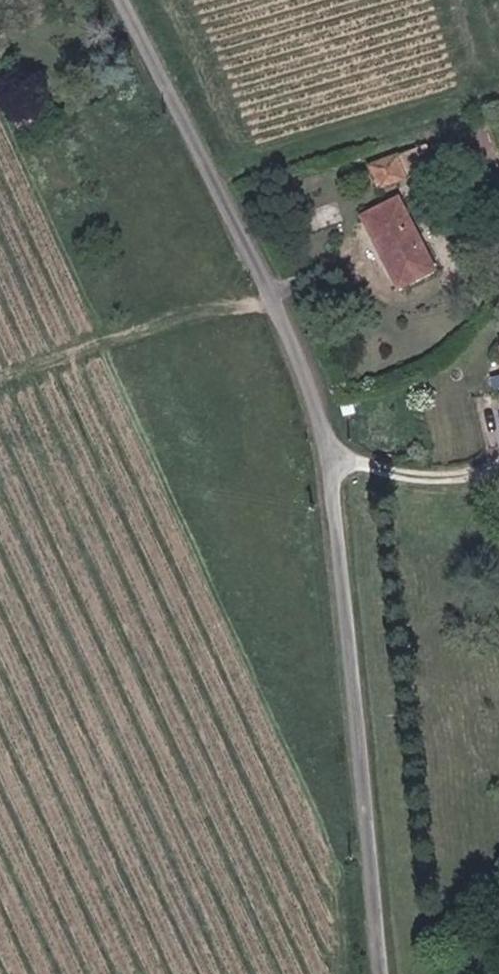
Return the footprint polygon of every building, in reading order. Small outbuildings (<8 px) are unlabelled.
[(438,147),(407,157),(414,182),(446,172),(438,147)] [(434,267),(407,202),(371,216),(397,282),(434,267)]
